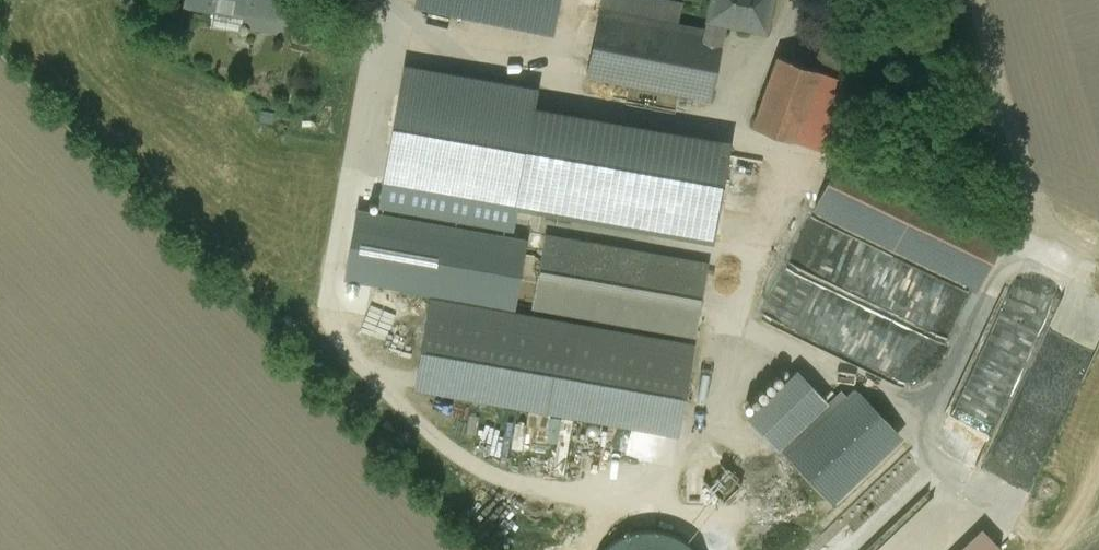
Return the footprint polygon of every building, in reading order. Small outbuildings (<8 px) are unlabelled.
[(186,3),(242,13),(243,10),(275,16),(278,0),(187,0),(186,3)] [(420,6),(550,31),(556,0),(421,0),(420,6)] [(666,0),(601,0),(600,9),(677,24),(682,3),(666,0)] [(708,17),(709,17),(706,30),(722,33),(725,21),(766,28),(771,0),(711,0),(708,17)] [(677,24),(600,9),(587,74),(711,97),(723,34),(722,33),(706,30),(677,24)] [(859,30),(830,20),(812,68),(838,77),(855,30),(858,31),(859,30)] [(812,68),(779,56),(754,126),(821,150),(826,137),(846,80),(838,77),(812,68)] [(728,147),(531,113),(534,94),(410,73),(393,168),(522,191),(521,201),(713,235),(728,147)] [(1006,229),(842,150),(815,208),(979,286),(1006,229)] [(707,263),(547,234),(534,306),(695,334),(707,263)] [(777,316),(851,353),(869,318),(794,281),(777,316)] [(488,312),(431,302),(416,388),(589,418),(678,433),(693,348),(488,312)] [(742,406),(750,415),(793,375),(784,366),(742,406)] [(781,447),(826,404),(795,372),(793,375),(750,415),(781,447)] [(842,392),(783,449),(826,493),(894,428),(859,392),(850,400),(842,392)] [(902,437),(894,428),(826,493),(834,502),(902,437)] [(688,542),(674,535),(658,531),(641,532),(625,537),(611,547),(608,549),(695,549),(688,542)]
